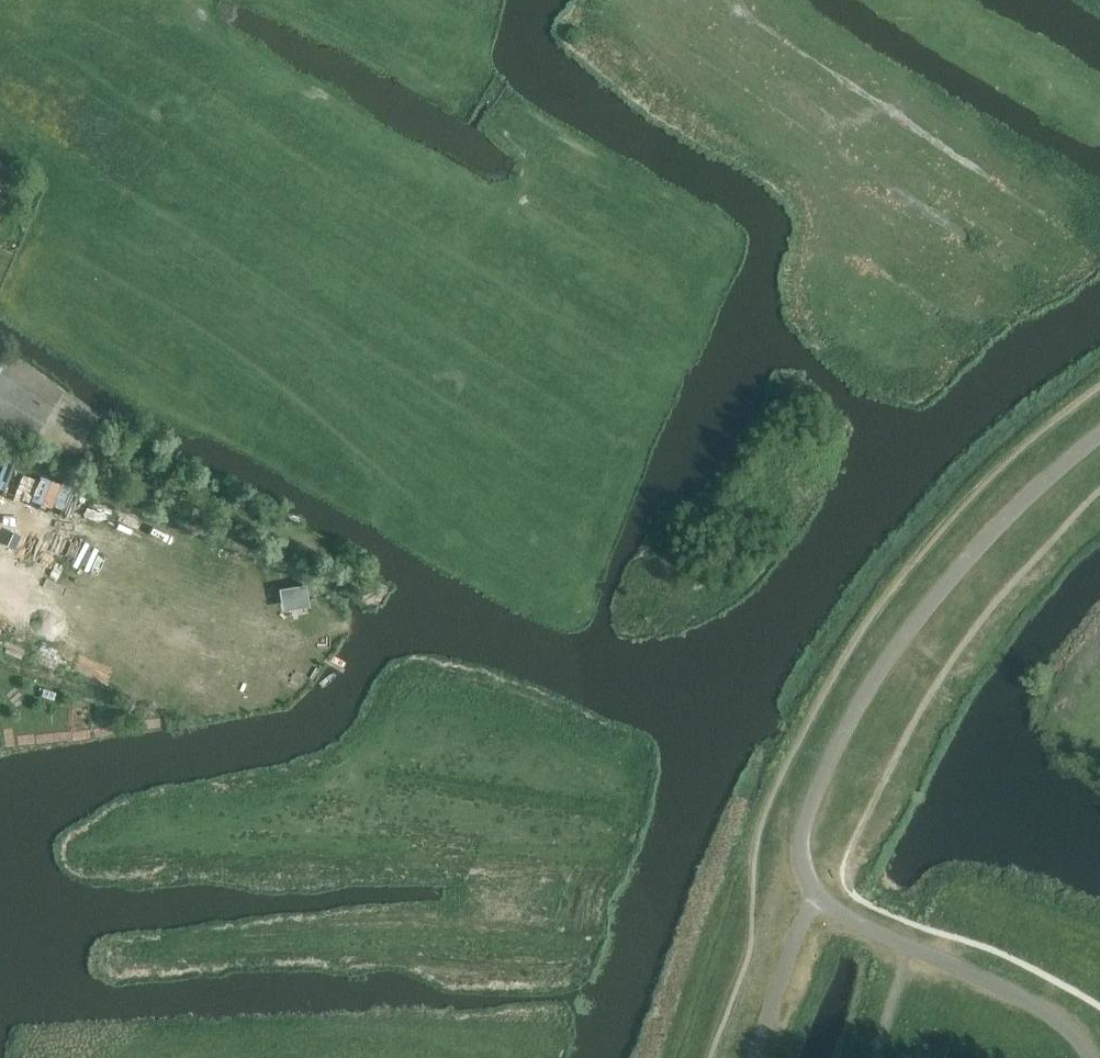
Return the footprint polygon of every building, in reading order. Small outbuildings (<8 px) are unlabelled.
[(3,446),(12,428),(70,461),(98,416),(64,392),(65,391),(9,354),(4,360),(0,358),(0,444),(3,446)]
